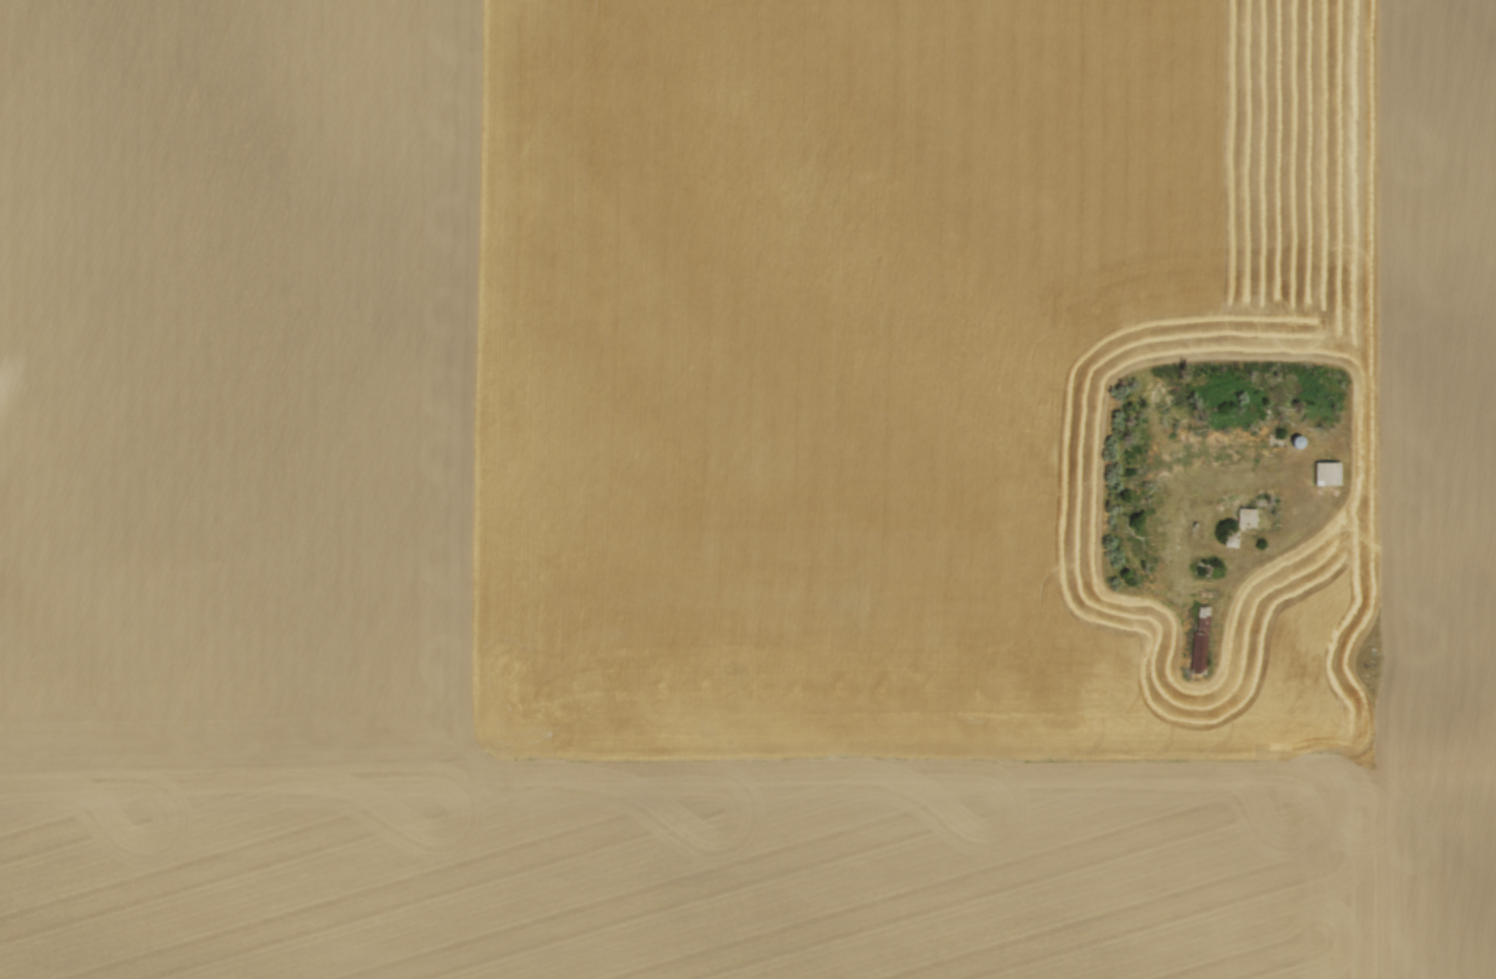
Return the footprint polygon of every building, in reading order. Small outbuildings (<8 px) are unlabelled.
[(1290,447),(1300,446),(1298,436),(1289,437),(1290,447)] [(1314,484),(1340,484),(1340,462),(1314,462),(1314,484)] [(1238,527),(1258,527),(1258,508),(1238,508),(1238,527)] [(1210,606),(1197,606),(1194,670),(1207,670),(1210,606)]
